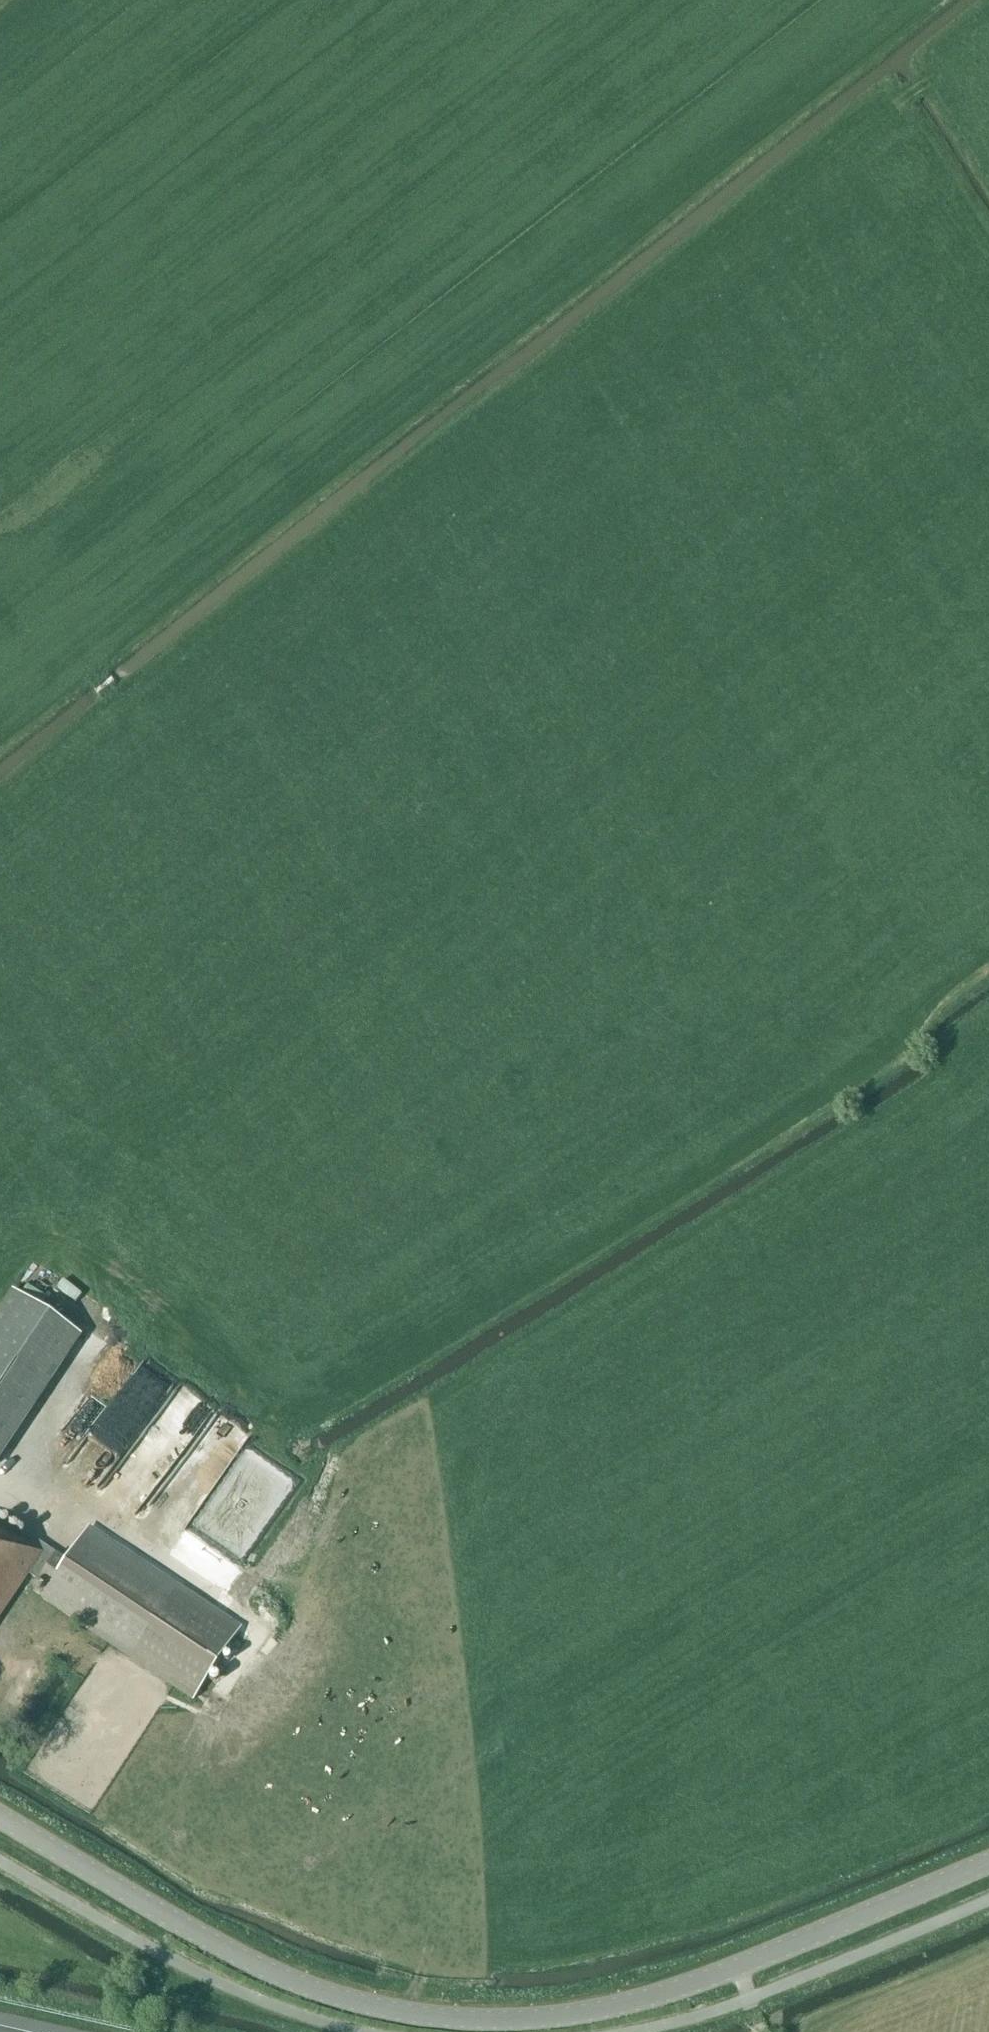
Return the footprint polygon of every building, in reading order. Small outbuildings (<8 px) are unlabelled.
[(13,1292),(0,1311),(0,1457),(80,1336),(13,1292)] [(67,1562),(26,1534),(22,1540),(0,1525),(0,1617),(29,1574),(50,1588),(42,1599),(194,1700),(241,1629),(89,1528),(67,1562)]
